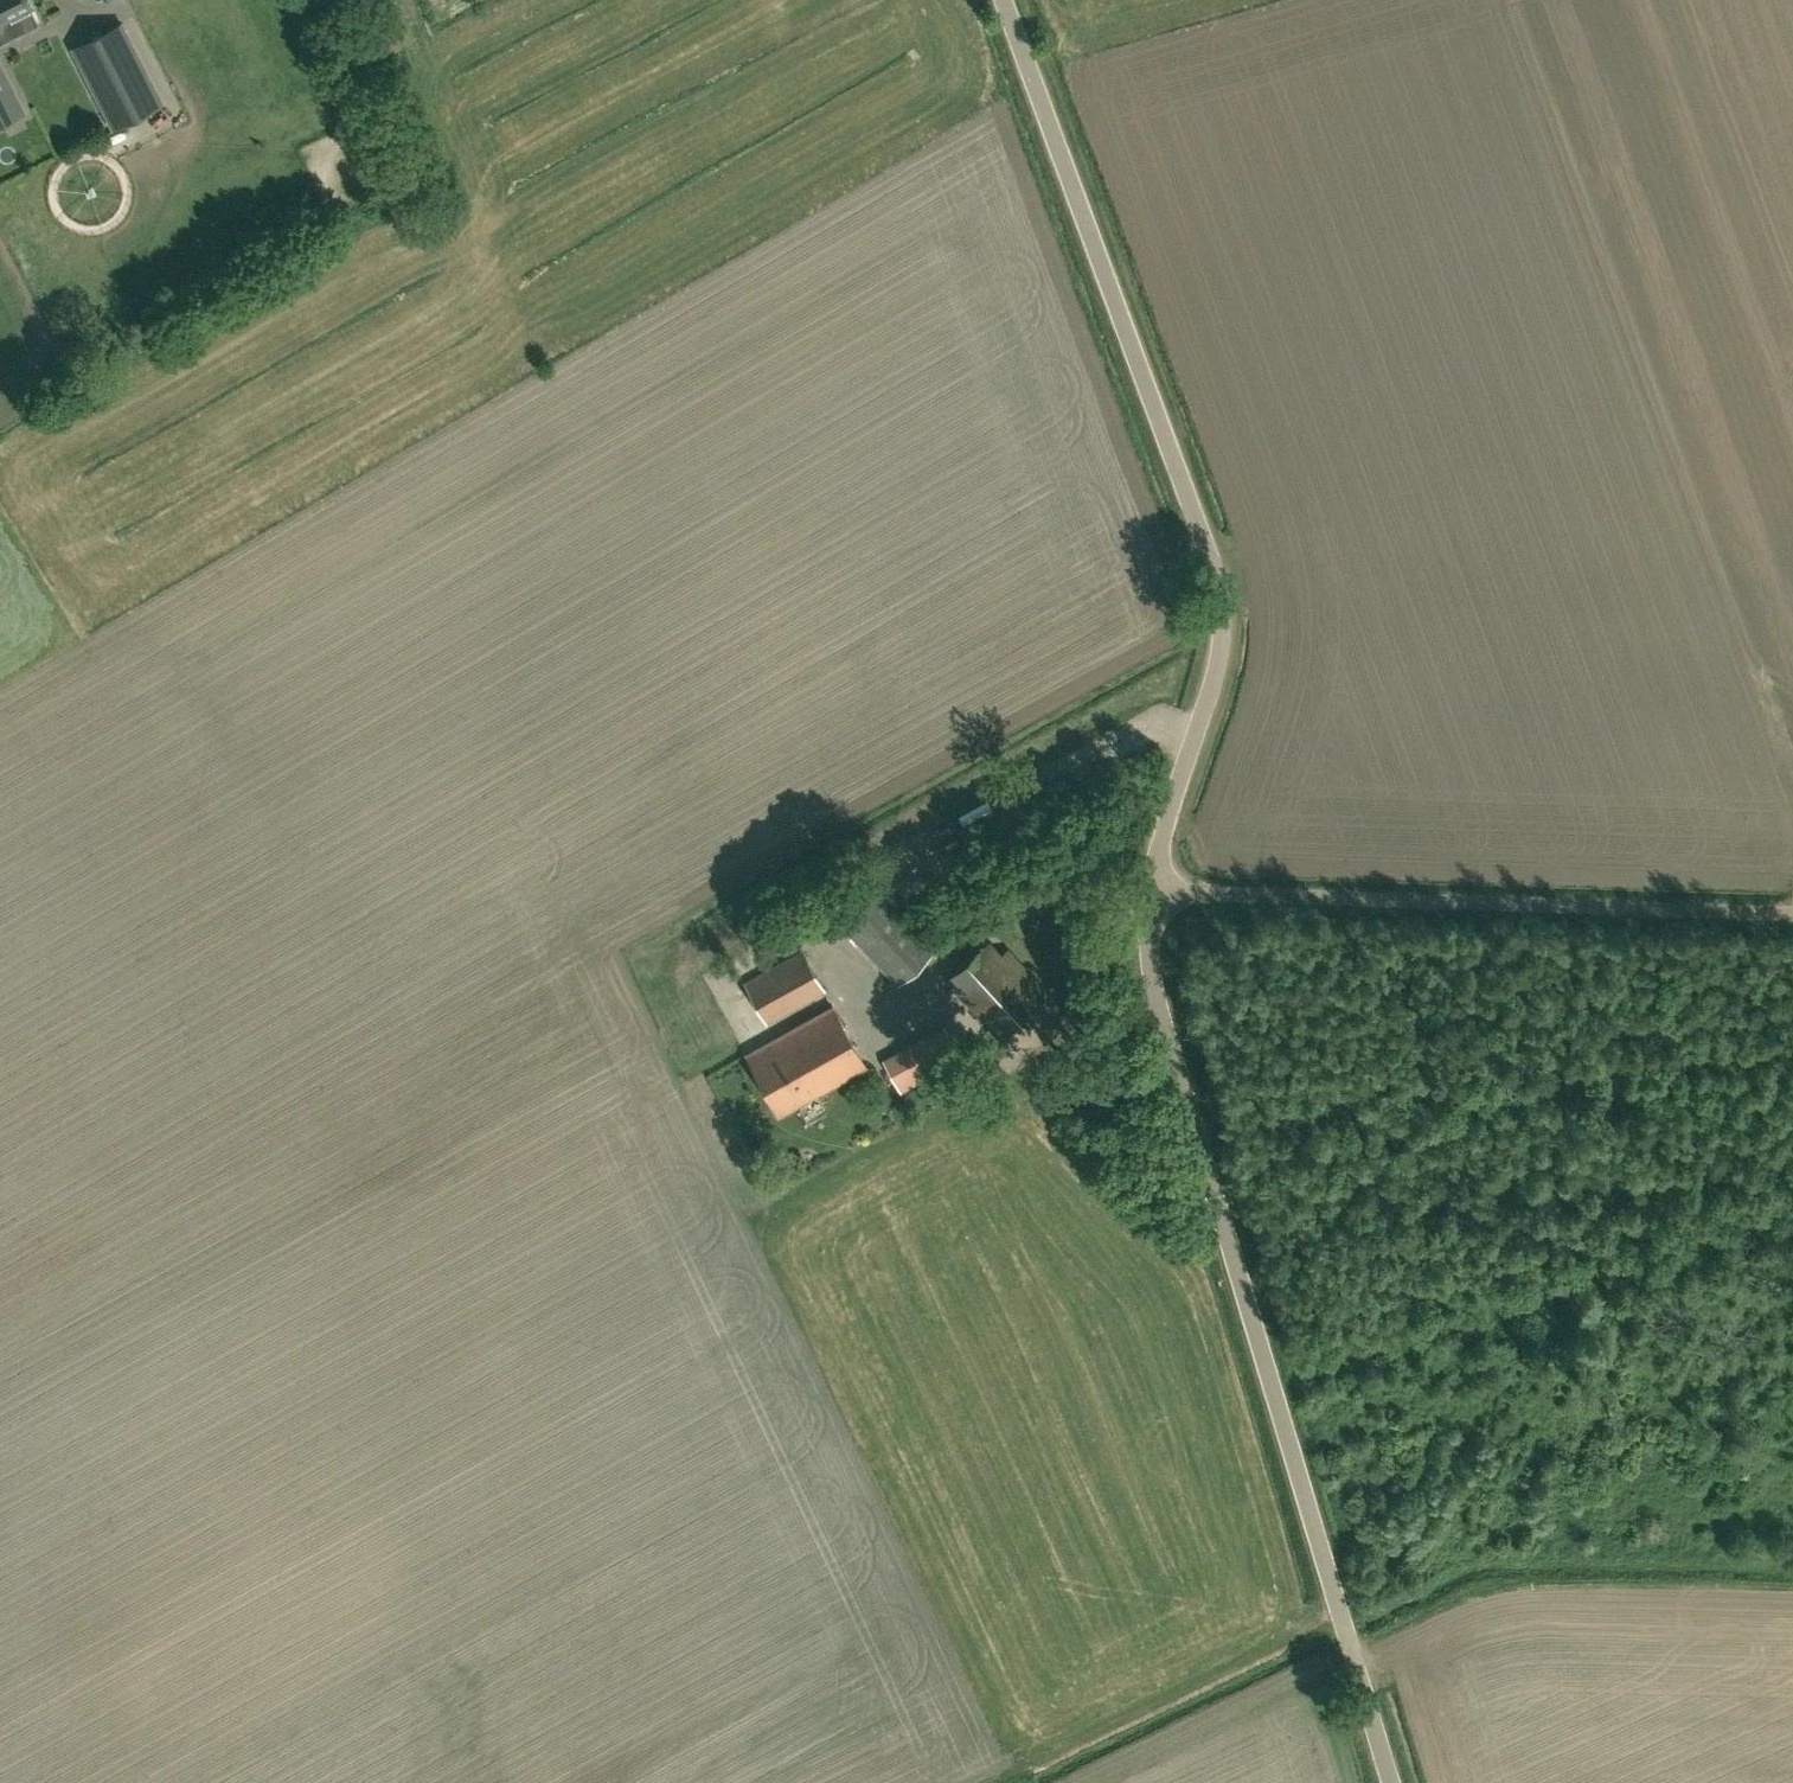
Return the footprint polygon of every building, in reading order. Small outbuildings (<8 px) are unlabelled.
[(10,37),(5,26),(12,23),(8,16),(31,5),(28,0),(0,0),(0,42),(10,37)] [(73,48),(114,128),(161,104),(120,24),(73,48)] [(22,112),(0,68),(0,123),(22,112)] [(898,984),(935,950),(878,890),(841,925),(898,984)] [(1008,947),(1002,951),(989,937),(944,978),(999,1036),(1049,991),(1008,947)] [(766,1023),(824,990),(803,950),(744,982),(766,1023)] [(780,1113),(865,1066),(833,1006),(747,1054),(780,1113)] [(900,1090),(960,1056),(944,1027),(884,1060),(900,1090)]
